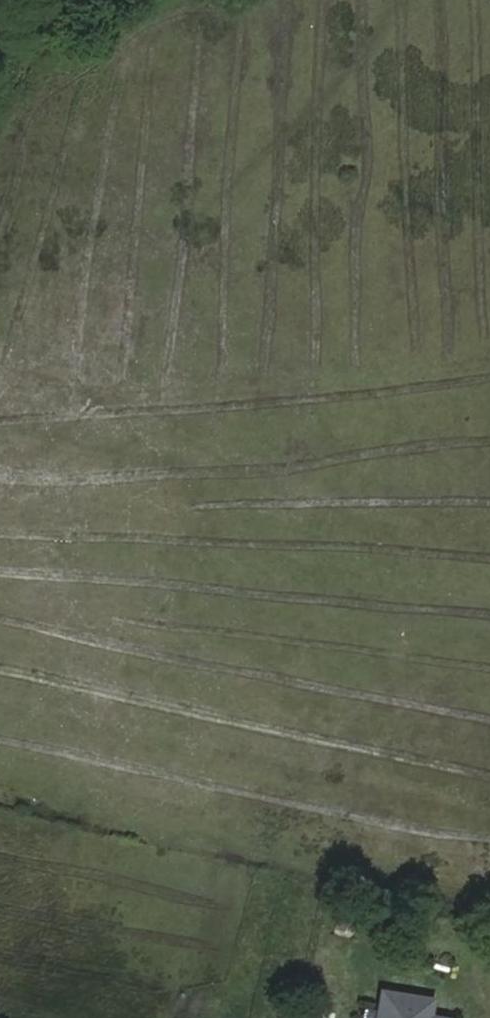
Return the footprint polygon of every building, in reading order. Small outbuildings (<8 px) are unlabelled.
[(374,998),(373,1017),(417,1017),(417,998),(409,998),(409,981),(384,981),(384,998),(374,998)] [(417,1017),(426,1017),(427,998),(417,998),(417,1017)]
